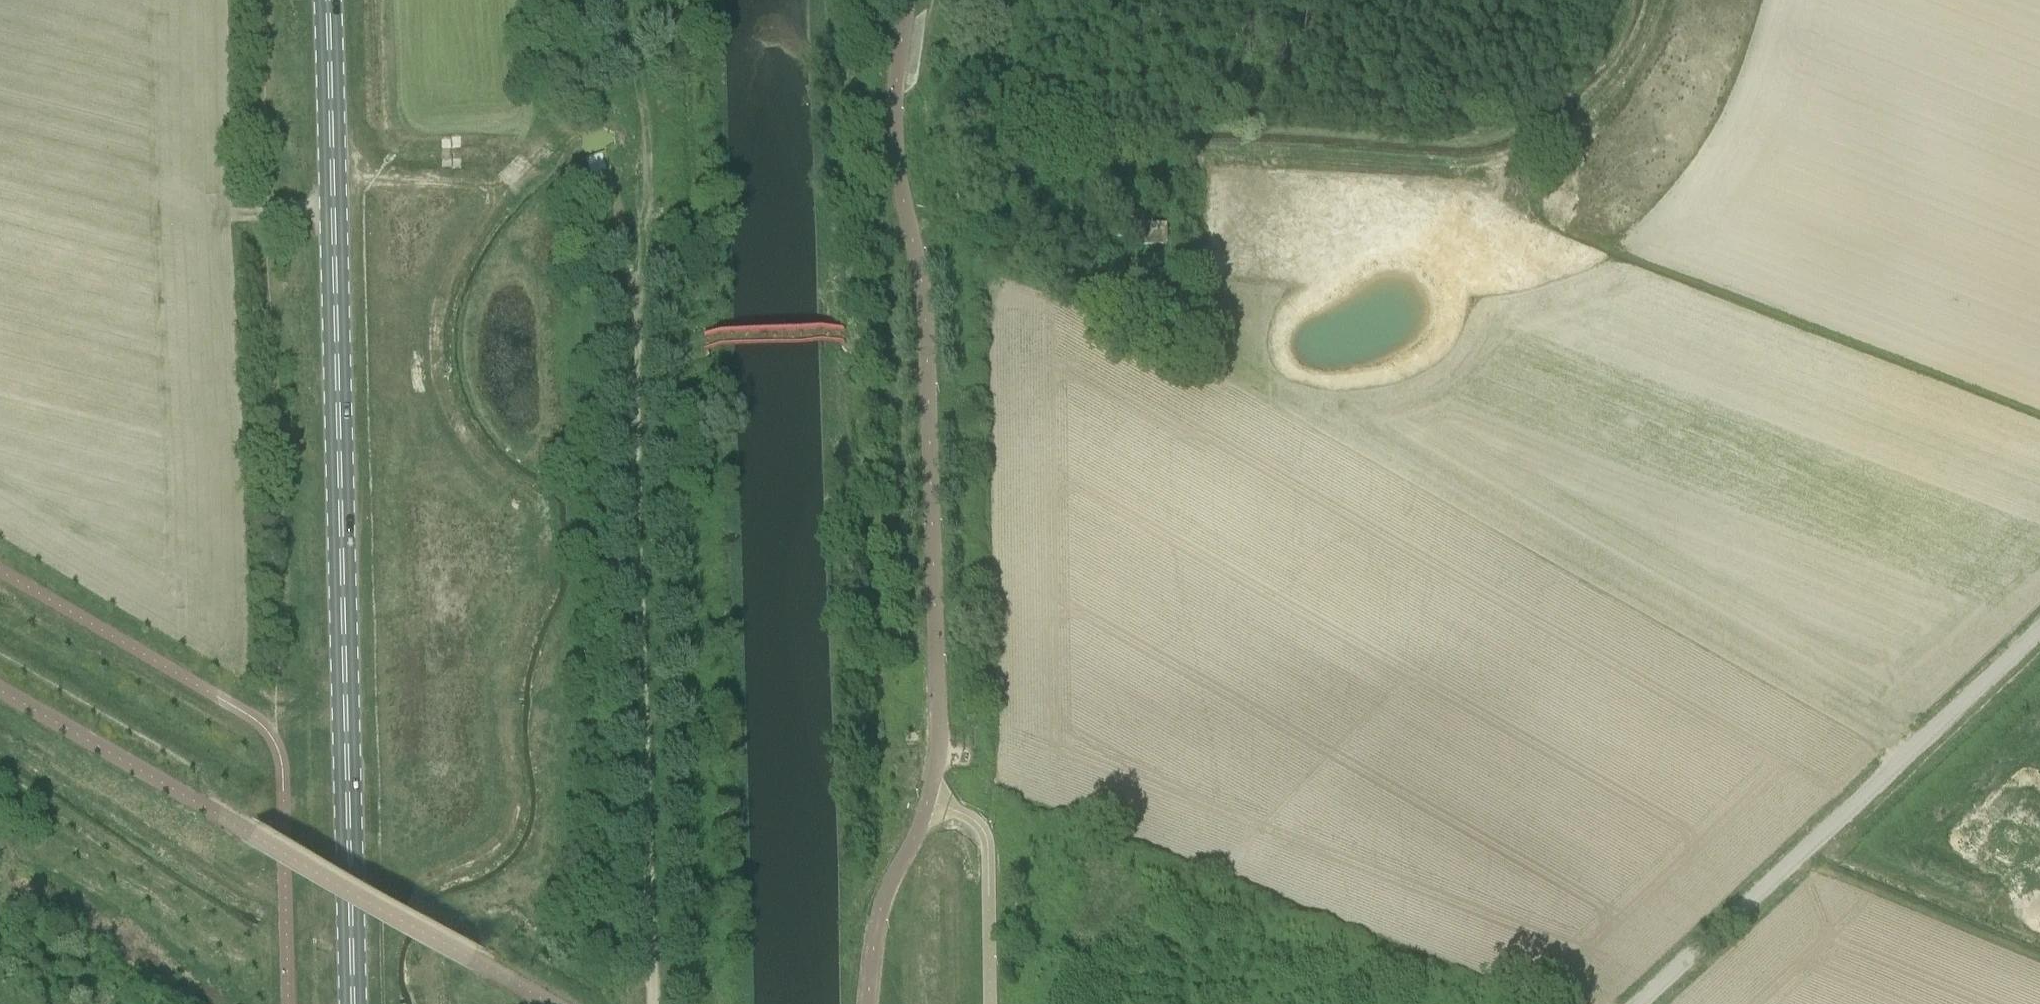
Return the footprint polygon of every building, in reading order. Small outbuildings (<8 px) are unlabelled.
[(1139,216),(1136,216),(1135,216),(1132,217),(1129,218),(1126,220),(1125,221),(1124,222),(1123,223),(1122,224),(1121,226),(1120,229),(1113,229),(1113,238),(1120,238),(1121,240),(1122,242),(1123,244),(1125,246),(1126,247),(1128,249),(1130,249),(1133,250),(1134,251),(1137,251),(1165,250),(1165,228),(1153,228),(1153,227),(1152,226),(1151,223),(1150,222),(1147,220),(1145,218),(1142,217),(1139,216)]
